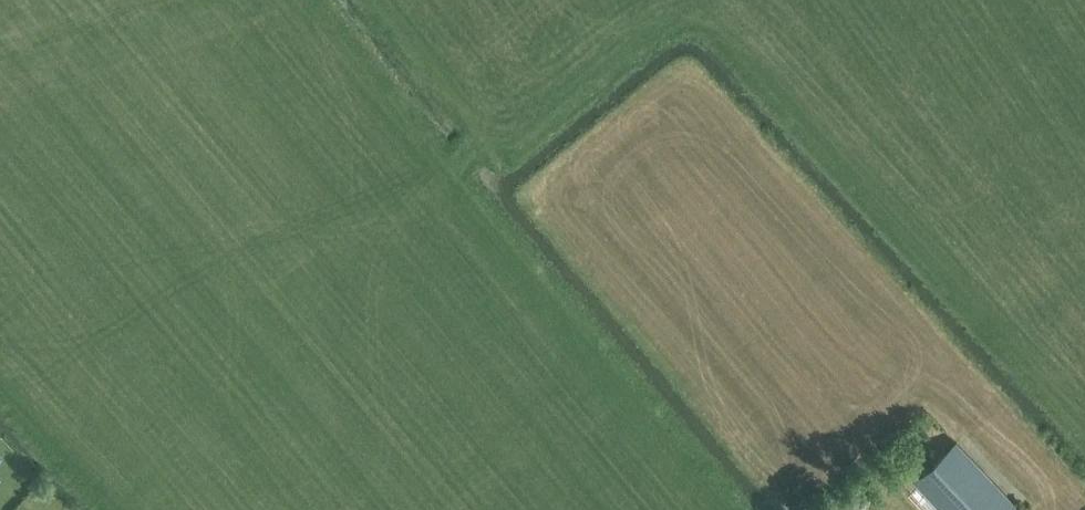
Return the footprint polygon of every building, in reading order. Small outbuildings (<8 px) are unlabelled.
[(946,509),(1015,509),(1018,507),(956,442),(917,480),(946,509)]
